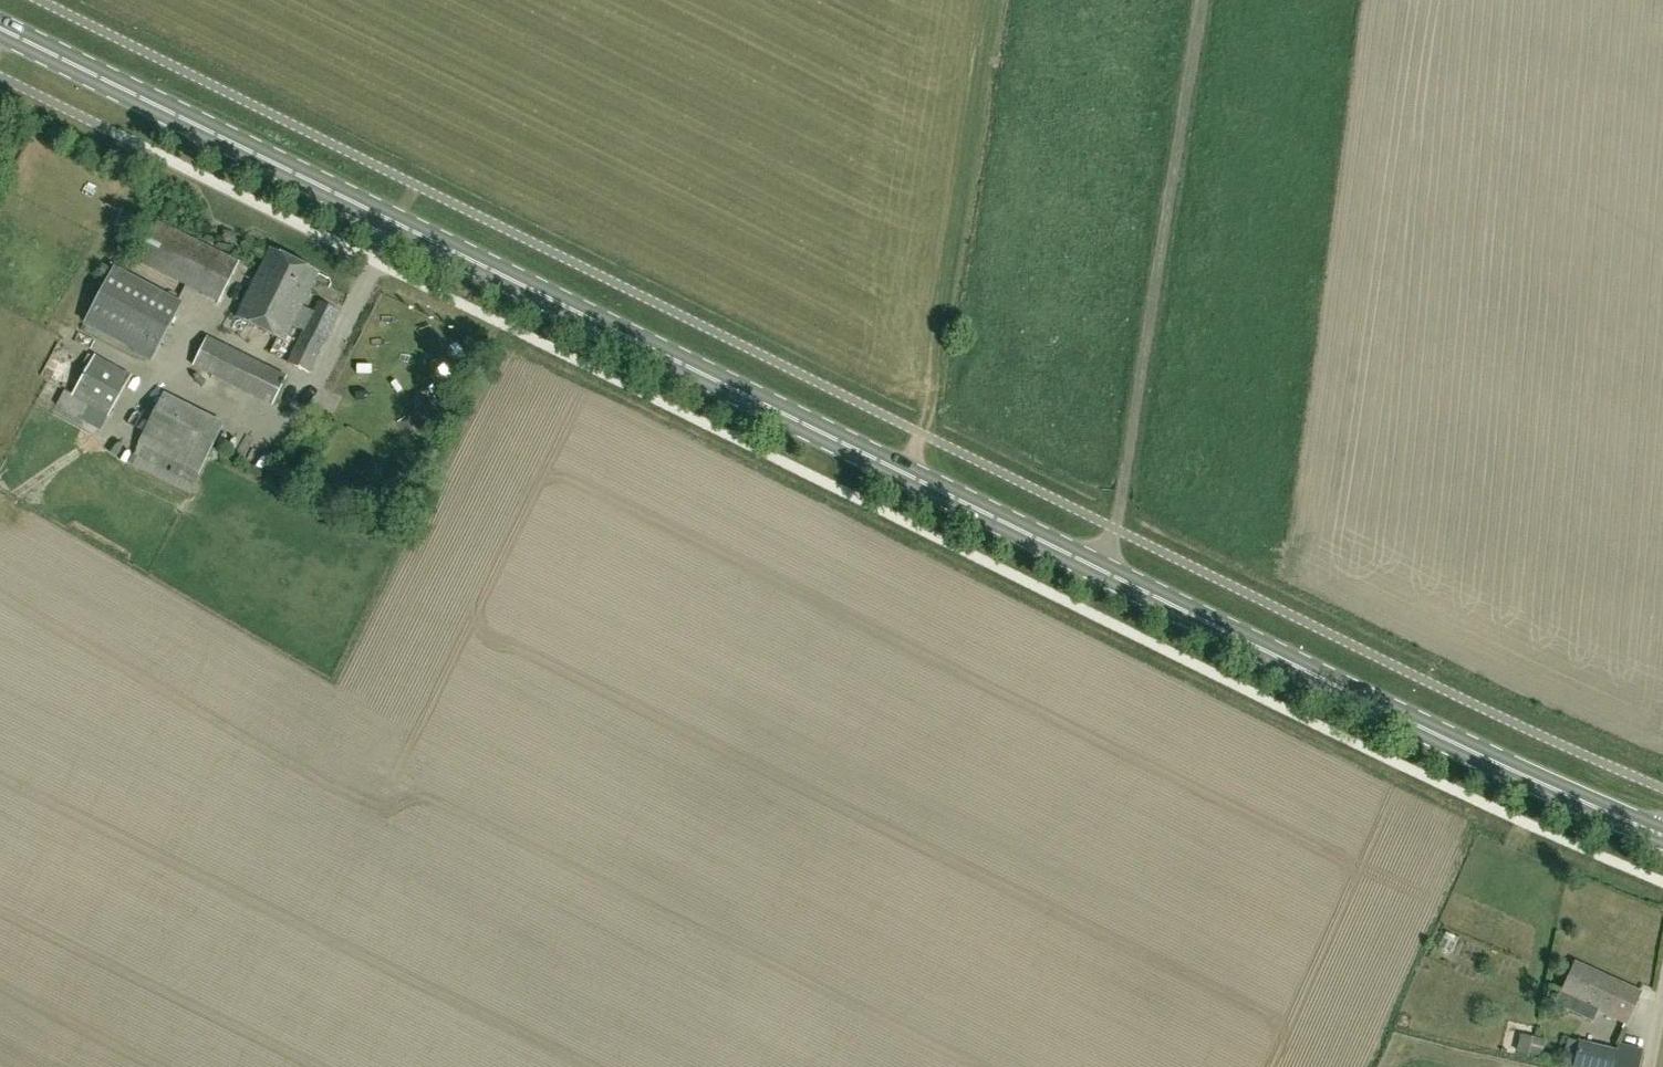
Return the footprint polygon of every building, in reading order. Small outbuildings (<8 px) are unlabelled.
[(137,261),(218,302),(238,263),(156,222),(137,261)] [(318,273),(269,249),(237,315),(286,339),(292,325),(304,331),(289,363),(309,373),(338,311),(318,301),(313,312),(301,306),(318,273)] [(151,361),(182,304),(113,267),(84,322),(134,349),(133,351),(151,361)] [(193,365),(272,404),(286,377),(207,337),(193,365)] [(94,356),(73,395),(72,395),(108,414),(108,415),(129,375),(94,356)] [(343,367),(344,378),(368,376),(367,365),(343,367)] [(72,395),(73,395),(64,390),(55,406),(81,420),(88,406),(106,416),(108,414),(72,395)] [(139,443),(129,463),(129,464),(190,494),(200,474),(198,472),(222,425),(163,395),(139,442),(139,443)] [(1639,992),(1575,963),(1561,994),(1625,1023),(1639,992)] [(1519,1052),(1541,1057),(1545,1040),(1522,1036),(1519,1052)] [(1576,1066),(1612,1066),(1616,1050),(1580,1041),(1573,1066),(1576,1066)]
